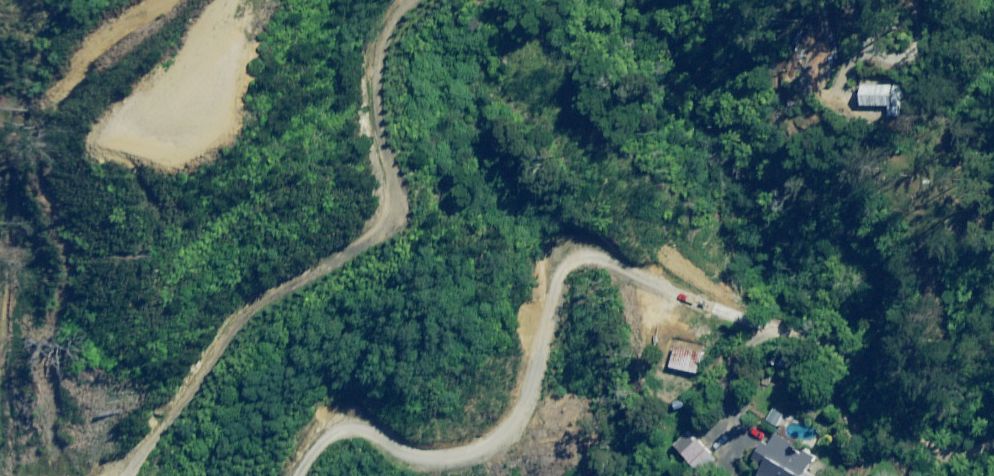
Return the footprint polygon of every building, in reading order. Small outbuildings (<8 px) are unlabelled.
[(862,105),(892,107),(892,118),(904,119),(905,108),(894,107),(895,85),(863,84),(862,105)] [(710,331),(704,322),(694,329),(700,338),(710,331)] [(703,354),(674,347),(670,368),(699,374),(703,354)] [(714,457),(689,432),(674,446),(699,472),(714,457)] [(775,434),(769,446),(764,443),(753,461),(764,467),(758,475),(759,475),(814,475),(807,472),(815,458),(805,453),(802,458),(793,452),(796,447),(775,434)]
